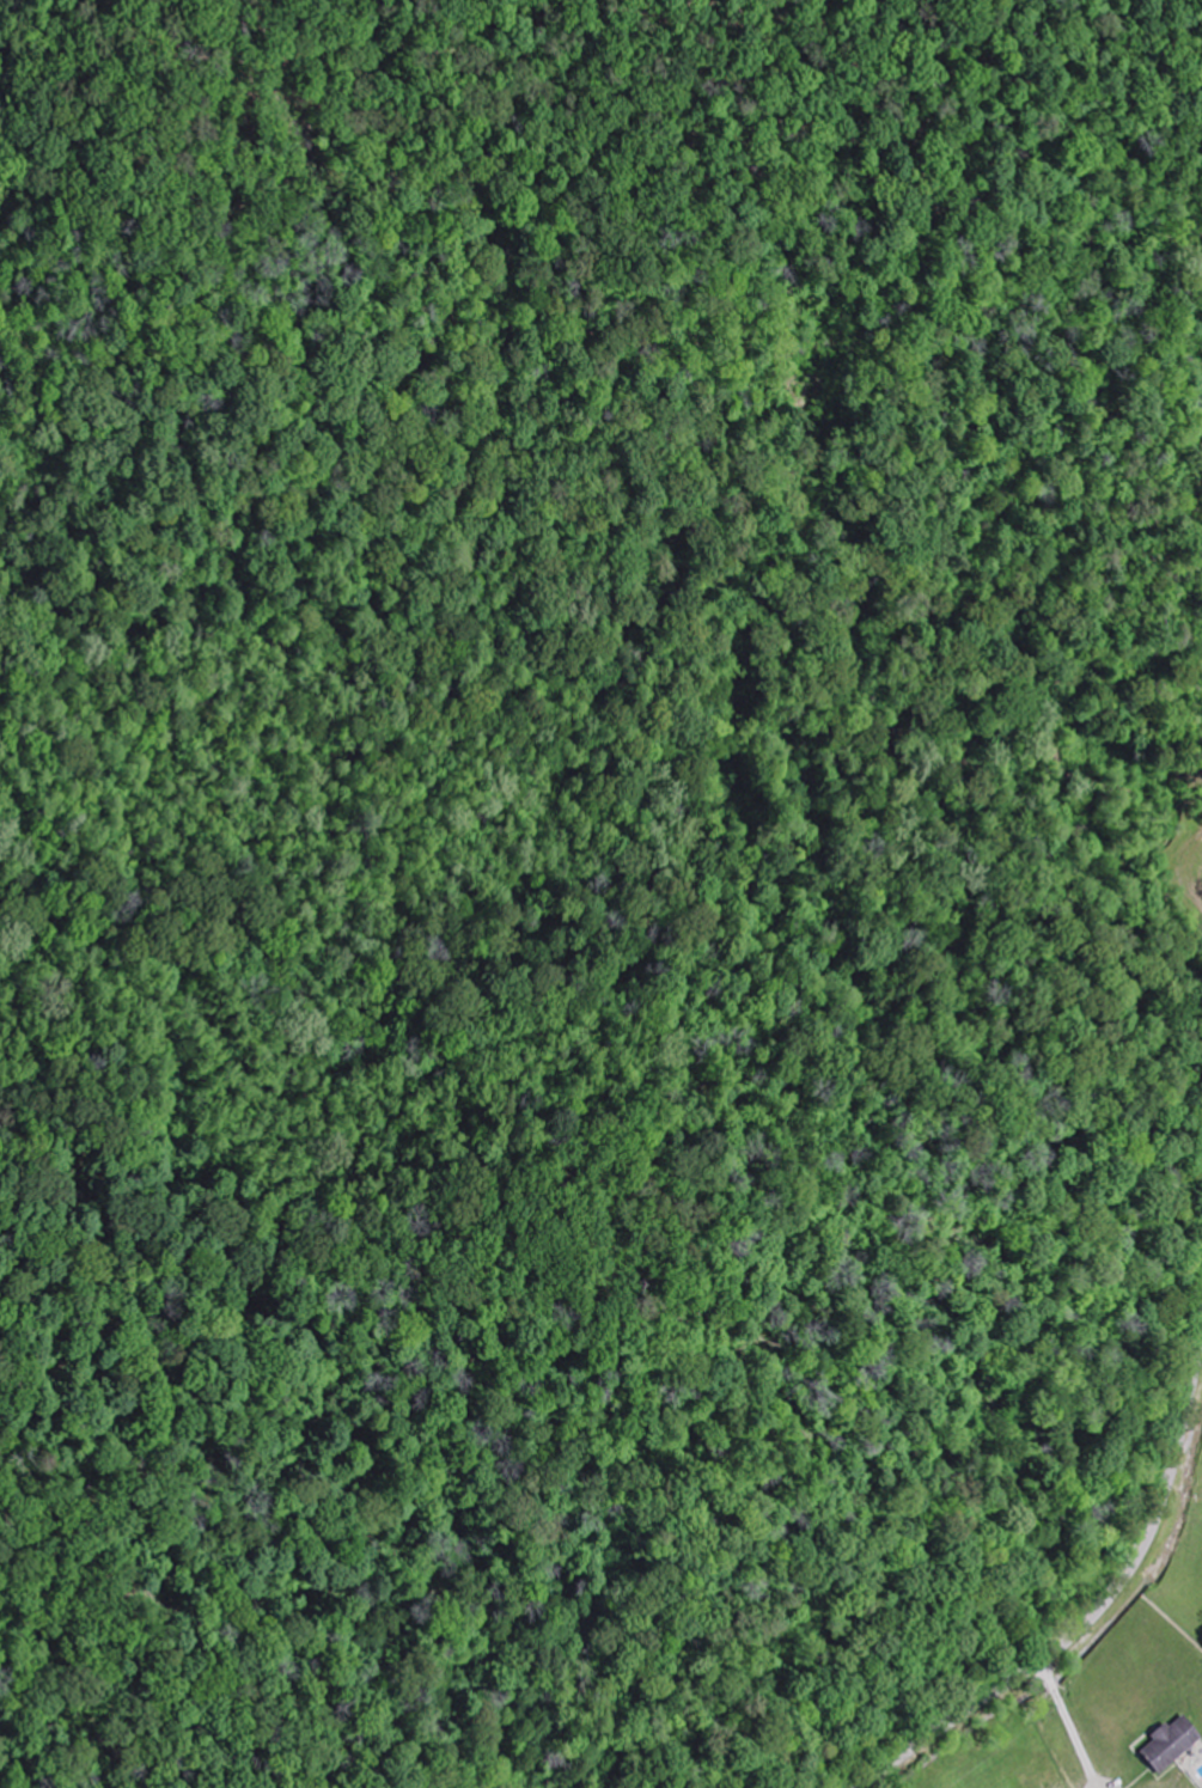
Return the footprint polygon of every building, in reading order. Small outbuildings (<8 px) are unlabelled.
[(1187,1715),(1173,1728),(1169,1723),(1154,1737),(1158,1740),(1145,1752),(1165,1775),(1201,1741),(1201,1731),(1187,1715)]
